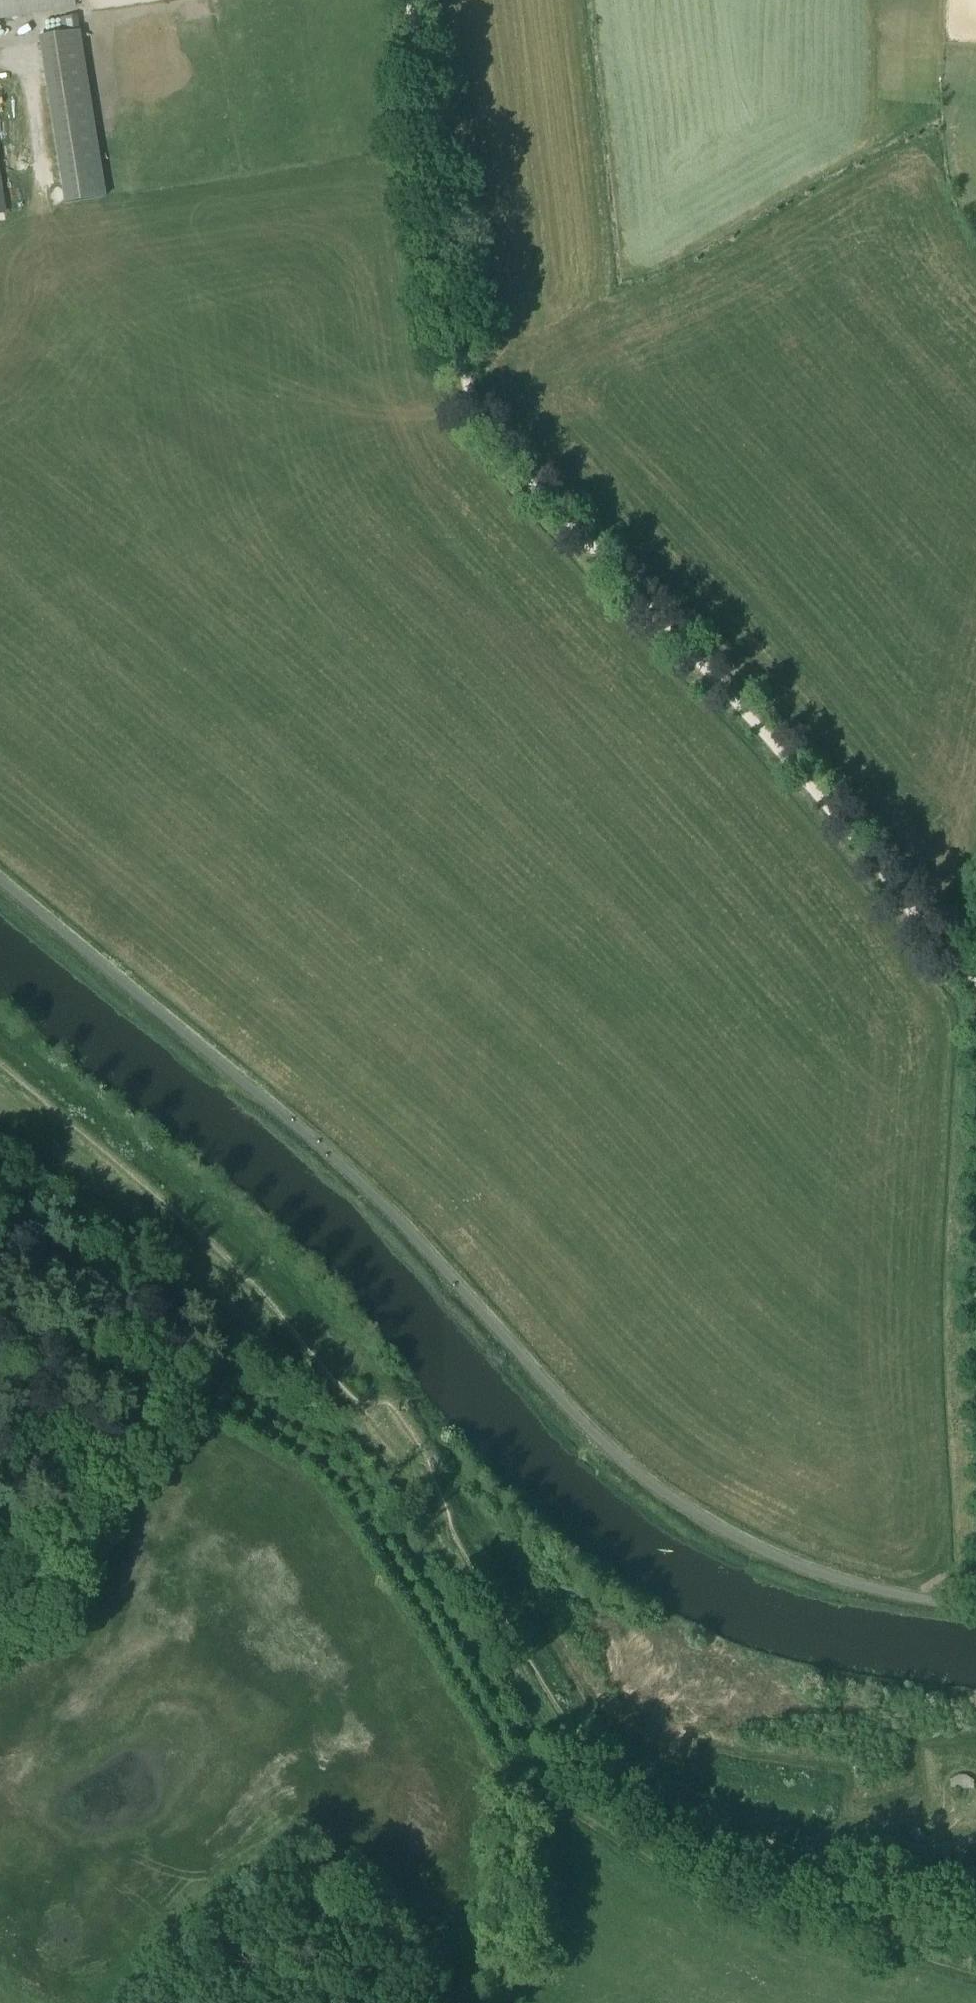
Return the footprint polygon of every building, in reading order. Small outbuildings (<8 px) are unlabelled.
[(75,10),(74,0),(0,0),(0,21),(75,10)] [(64,205),(105,198),(78,31),(37,37),(64,205)]
